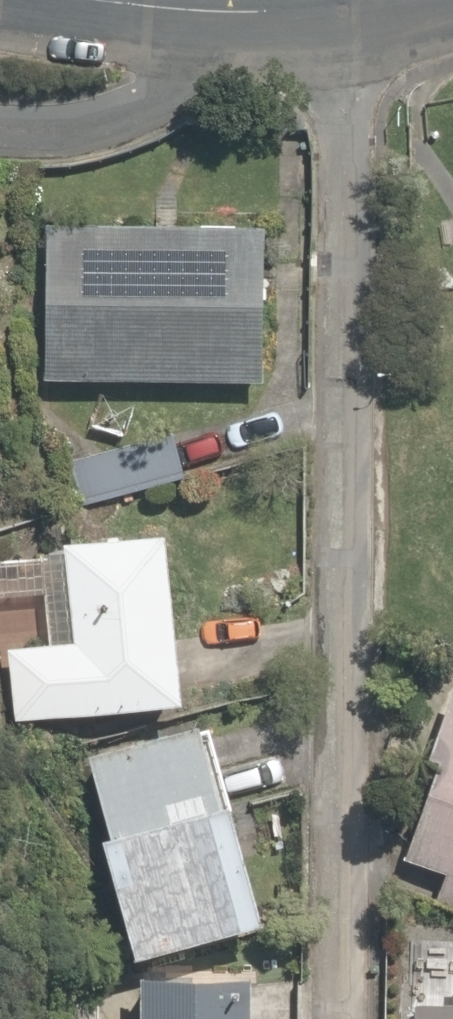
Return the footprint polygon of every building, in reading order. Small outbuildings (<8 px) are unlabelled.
[(255,224),(40,218),(35,378),(251,385),(255,224)] [(156,520),(65,525),(70,632),(5,635),(9,715),(165,707),(156,520)] [(444,668),(412,751),(428,757),(393,850),(441,868),(430,898),(452,907),(452,672),(444,668)] [(291,786),(282,753),(216,769),(203,716),(82,747),(102,824),(90,827),(122,953),(245,922),(227,850),(236,848),(224,803),(291,786)] [(103,1018),(308,1018),(309,985),(247,984),(247,964),(134,962),(133,985),(103,985),(103,1018)] [(403,991),(402,1018),(452,1018),(452,969),(451,969),(450,992),(403,991)]
